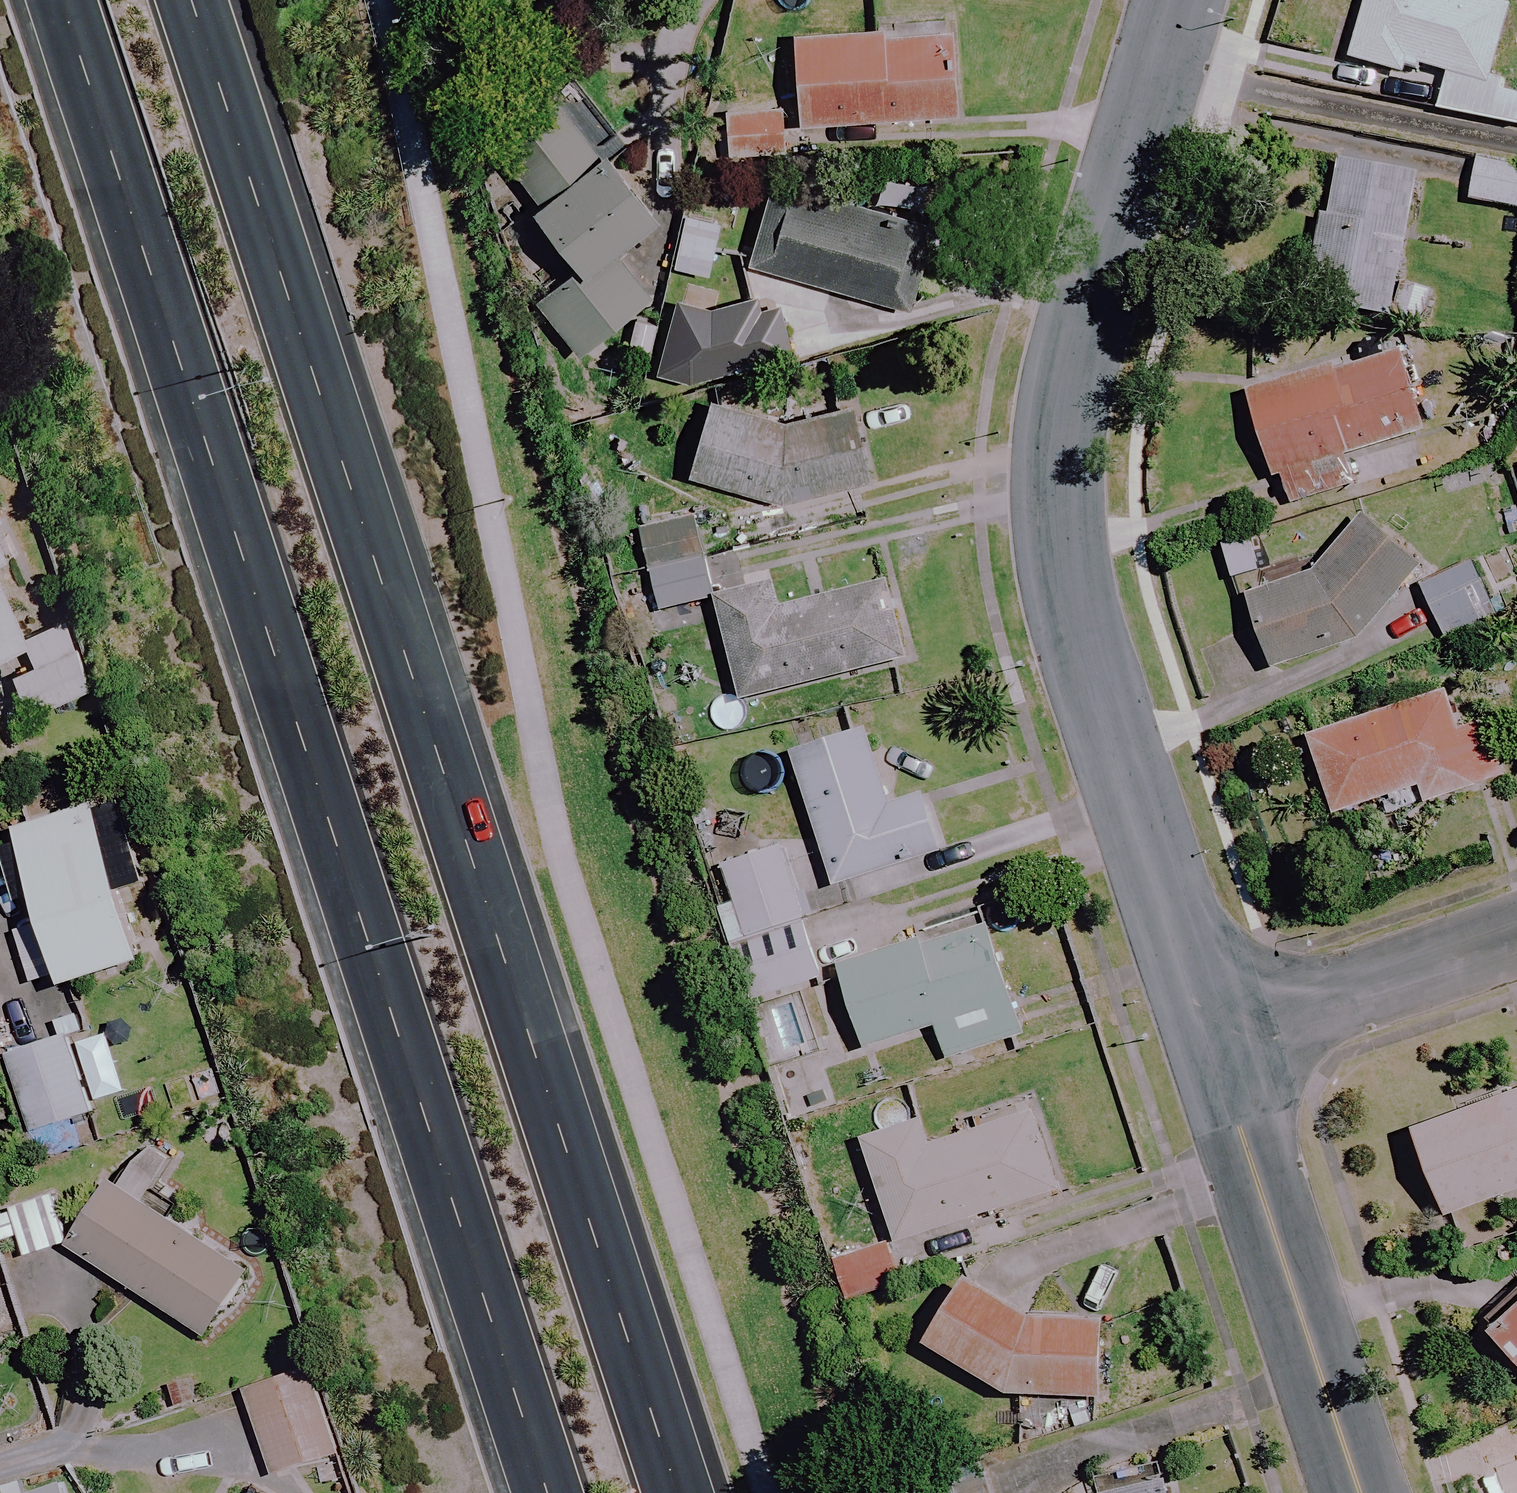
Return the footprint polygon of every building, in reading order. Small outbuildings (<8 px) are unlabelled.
[(1350,61),(1442,84),(1436,109),(1516,129),(1516,96),(1490,90),(1510,6),(1485,0),(1365,0),(1350,61)] [(957,119),(953,33),(796,40),(800,126),(957,119)] [(617,257),(660,222),(606,154),(562,99),(493,154),(537,209),(532,213),(581,273),(538,308),(580,360),(653,301),(617,257)] [(784,157),(781,107),(715,111),(718,160),(784,157)] [(1401,277),(1422,173),(1334,155),(1304,303),(1420,326),(1429,282),(1401,277)] [(1472,183),(1469,197),(1516,206),(1516,165),(1477,157),(1472,183)] [(934,228),(772,182),(748,267),(910,313),(934,228)] [(804,350),(792,305),(669,338),(681,382),(804,350)] [(1424,432),(1399,347),(1248,391),(1282,507),(1355,486),(1346,455),(1424,432)] [(872,483),(854,412),(804,423),(712,403),(695,478),(783,504),(872,483)] [(1246,592),(1274,670),(1367,641),(1424,560),(1364,512),(1324,564),(1246,592)] [(700,514),(643,527),(651,564),(708,552),(700,514)] [(1509,553),(1472,572),(1468,563),(1420,588),(1440,629),(1516,590),(1516,570),(1509,553)] [(710,556),(652,569),(660,606),(718,594),(710,556)] [(4,658),(30,717),(93,690),(64,622),(27,638),(0,577),(0,660),(4,658)] [(903,661),(884,584),(780,610),(774,582),(715,597),(741,701),(903,661)] [(1462,733),(1449,693),(1309,736),(1333,813),(1418,787),(1424,804),(1503,779),(1487,725),(1462,733)] [(891,806),(866,726),(792,748),(835,886),(942,853),(925,796),(891,806)] [(46,927),(11,938),(26,985),(60,974),(64,986),(144,962),(96,806),(16,830),(20,844),(0,851),(0,867),(12,906),(37,899),(46,927)] [(820,981),(782,854),(725,871),(735,905),(722,909),(749,1002),(820,981)] [(1023,1037),(991,925),(842,968),(865,1050),(936,1029),(945,1059),(1023,1037)] [(91,1113),(66,1036),(25,1049),(50,1126),(91,1113)] [(1415,1129),(1447,1216),(1516,1190),(1516,1092),(1415,1129)] [(1058,1192),(1034,1114),(931,1147),(924,1122),(865,1141),(897,1243),(1058,1192)] [(249,1270),(112,1186),(71,1253),(207,1338),(249,1270)] [(903,1285),(889,1243),(834,1261),(847,1303),(903,1285)] [(1033,1320),(975,1282),(935,1342),(1008,1396),(1104,1398),(1106,1323),(1033,1320)] [(1487,1330),(1516,1362),(1516,1302),(1487,1330)] [(337,1455),(309,1372),(245,1394),(273,1477),(337,1455)] [(1164,1479),(1108,1492),(1168,1492),(1164,1479)] [(61,1481),(22,1492),(20,1484),(0,1490),(0,1492),(64,1492),(61,1481)]
